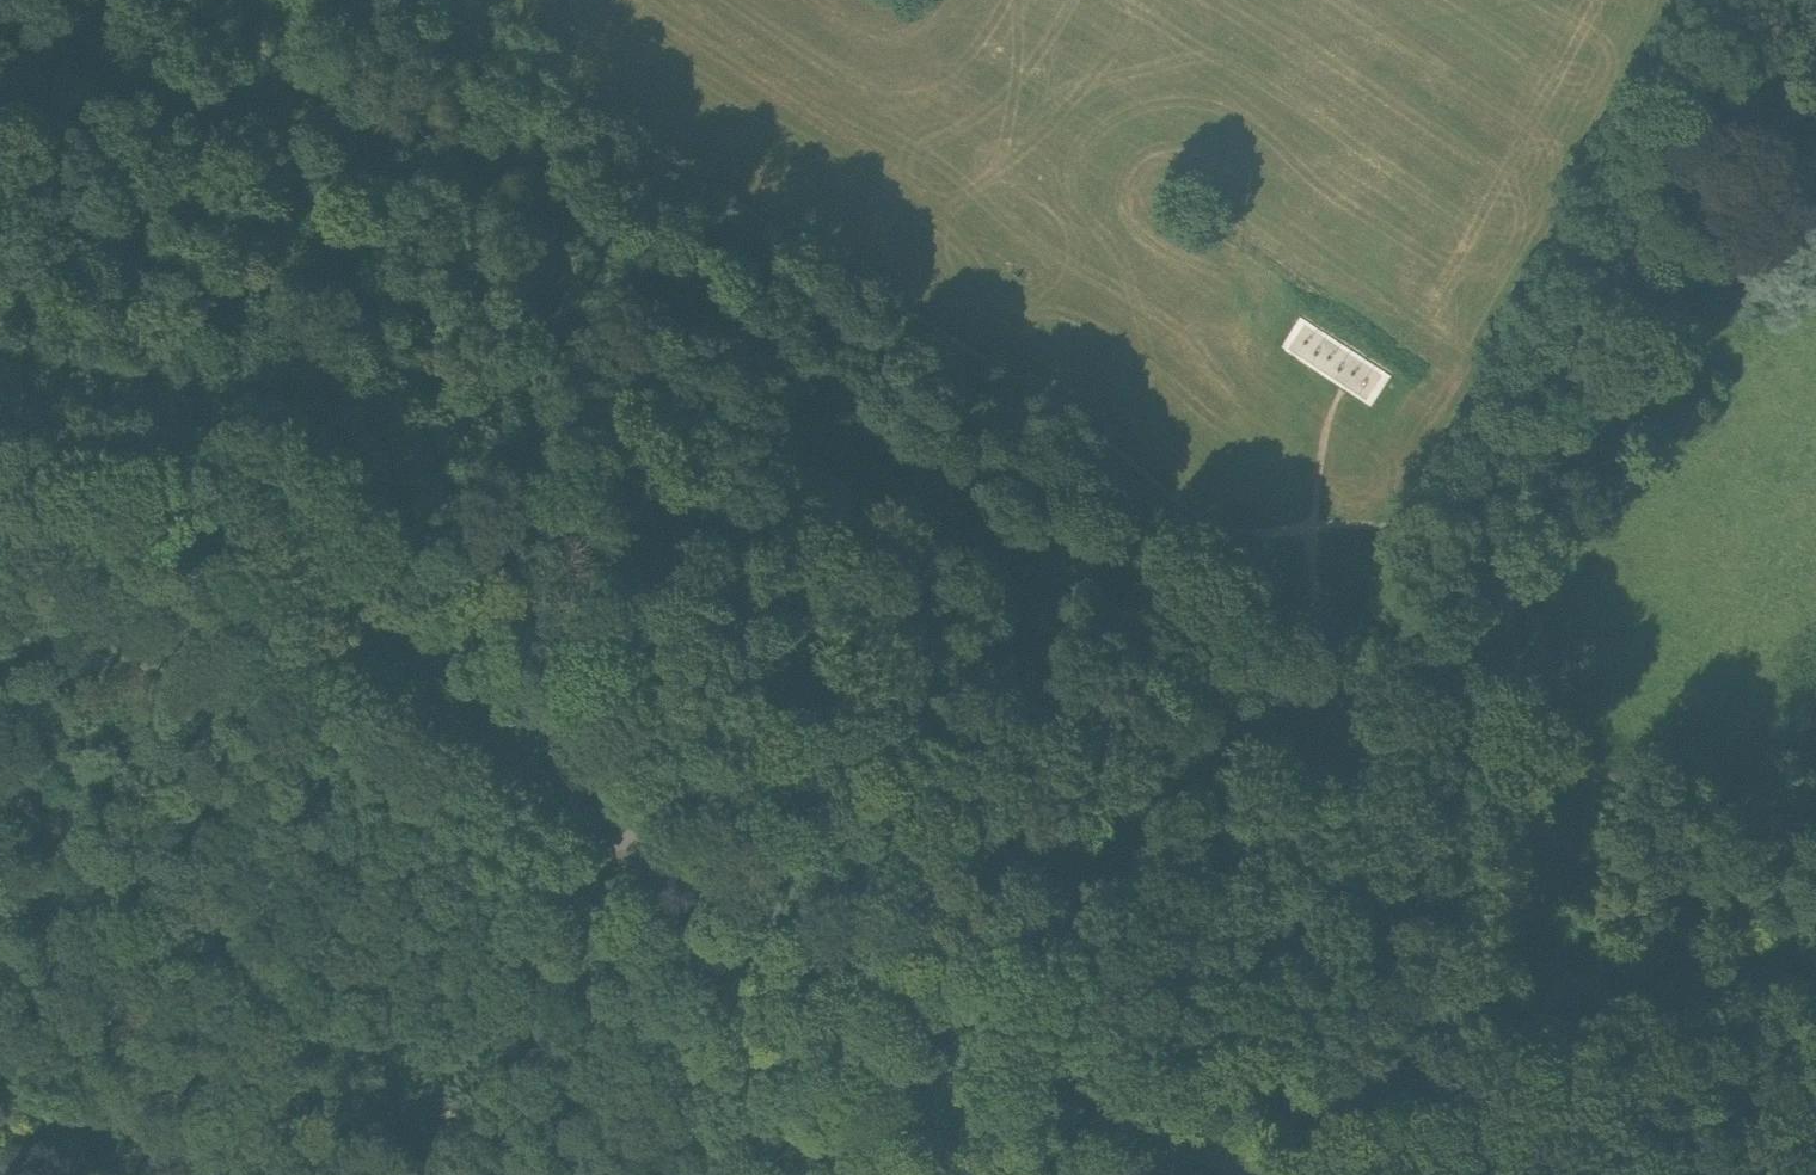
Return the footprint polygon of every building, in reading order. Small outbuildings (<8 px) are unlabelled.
[(1360,393),(1369,402),(1392,380),(1375,363),(1362,376),(1370,384),(1360,393)]
